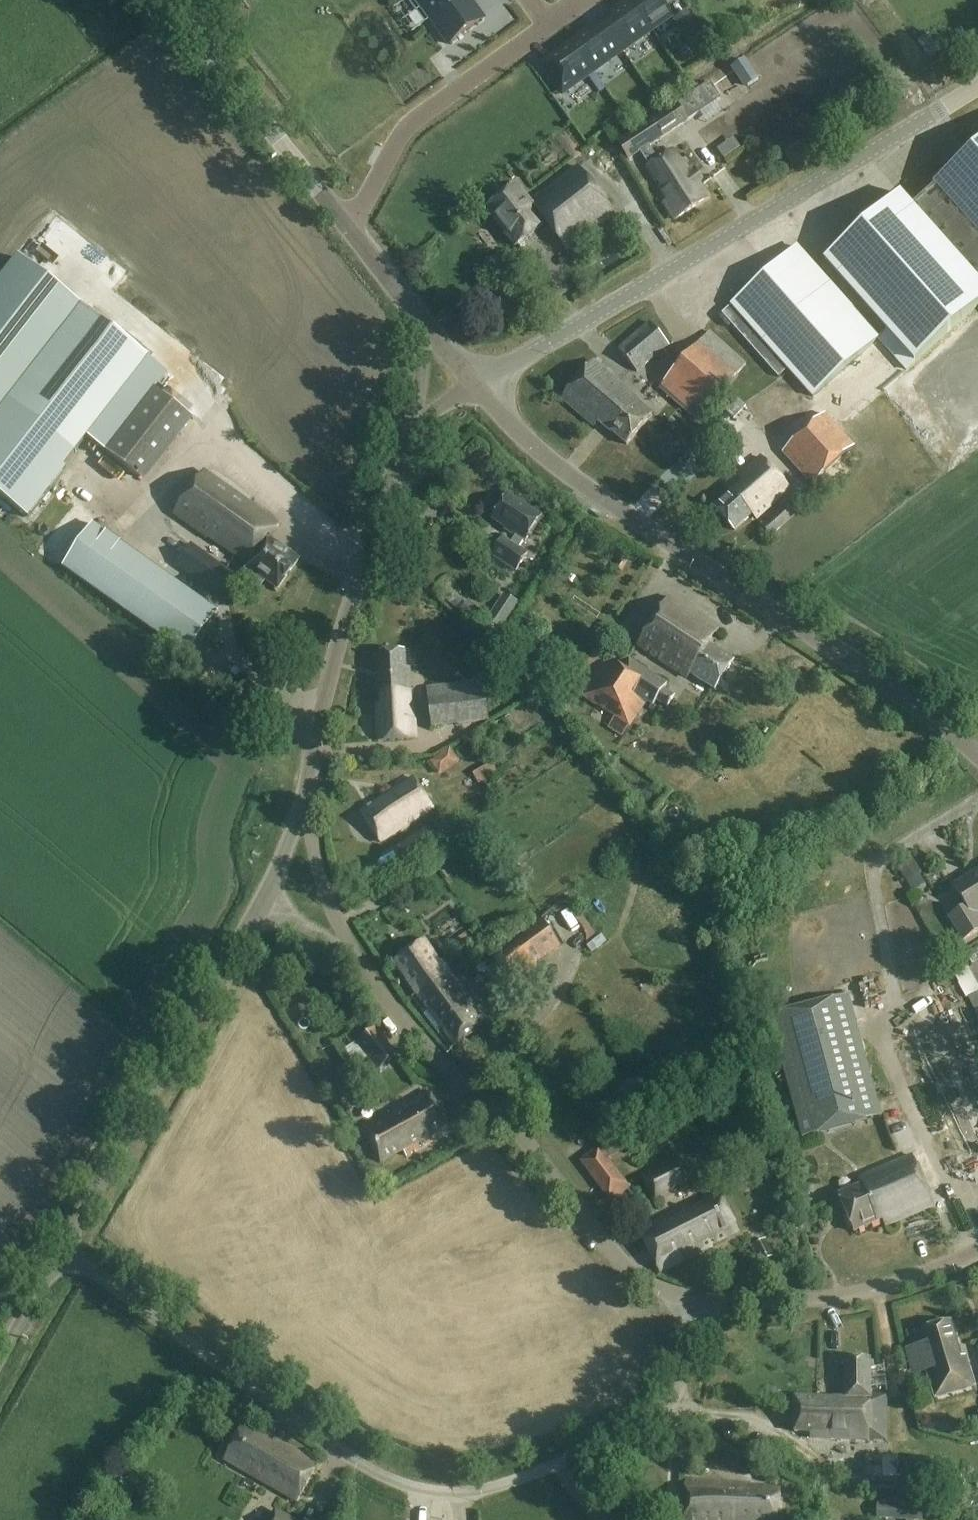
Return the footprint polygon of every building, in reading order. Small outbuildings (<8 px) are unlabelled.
[(448,45),(467,31),(483,19),(470,0),(416,0),(448,45)] [(601,28),(617,50),(627,43),(646,29),(625,0),(606,14),(610,21),(601,28)] [(646,29),(666,15),(655,0),(625,0),(646,29)] [(607,57),(617,50),(601,28),(591,35),(586,28),(567,42),(588,72),(607,57)] [(570,85),(588,72),(567,42),(547,56),(568,86),(570,85)] [(746,59),(732,69),(745,90),(760,80),(746,59)] [(710,83),(677,104),(689,122),(722,101),(710,83)] [(673,219),(708,197),(698,181),(693,184),(673,150),(658,160),(650,148),(689,122),(677,104),(617,144),(629,162),(641,154),(649,165),(647,166),(668,201),(664,204),(673,219)] [(731,306),(790,370),(815,397),(816,398),(825,389),(860,357),(878,341),(907,373),(920,361),(926,367),(930,371),(977,424),(977,149),(915,207),(902,194),(850,242),(828,262),(817,272),(795,248),(731,306)] [(531,201),(518,184),(486,208),(515,245),(546,223),(567,250),(615,215),(578,167),(531,201)] [(84,308),(20,260),(0,286),(0,416),(84,308)] [(0,416),(0,496),(27,517),(85,442),(149,359),(84,308),(0,416)] [(650,324),(618,350),(637,373),(669,347),(650,324)] [(662,388),(698,420),(746,365),(710,333),(662,388)] [(149,359),(85,442),(107,459),(158,394),(171,376),(149,359)] [(625,445),(650,416),(637,405),(637,402),(590,363),(560,398),(593,426),(597,421),(625,445)] [(196,424),(158,394),(107,459),(146,489),(196,424)] [(734,419),(743,409),(736,403),(727,413),(734,419)] [(824,416),(784,454),(814,486),(854,448),(824,416)] [(756,521),(789,491),(760,458),(737,477),(738,482),(711,506),(733,531),(751,515),(756,521)] [(242,578),(261,592),(268,583),(280,591),(301,561),(272,540),(282,525),(207,472),(176,516),(209,539),(211,536),(251,565),(242,578)] [(527,538),(543,514),(510,493),(494,517),(527,538)] [(796,517),(786,505),(762,527),(772,538),(796,517)] [(64,568),(116,603),(188,654),(217,612),(145,562),(93,526),(64,568)] [(494,553),(518,568),(529,551),(505,536),(494,553)] [(220,598),(236,576),(193,545),(177,567),(220,598)] [(521,605),(504,594),(479,632),(496,643),(521,605)] [(455,595),(449,603),(461,613),(460,614),(473,625),(482,614),(469,603),(467,605),(455,595)] [(716,689),(735,661),(710,643),(719,628),(672,596),(639,644),(689,678),(692,673),(716,689)] [(624,736),(645,703),(631,694),(634,691),(654,704),(657,699),(668,706),(675,696),(664,689),(668,684),(630,658),(624,668),(597,650),(572,688),(597,704),(591,714),(624,736)] [(413,670),(418,670),(418,652),(382,652),(383,703),(377,703),(378,740),(415,739),(413,670)] [(427,689),(432,730),(490,723),(484,681),(427,689)] [(444,745),(425,759),(436,773),(454,758),(444,745)] [(469,778),(475,789),(498,774),(492,764),(469,778)] [(382,842),(433,807),(412,776),(361,812),(382,842)] [(677,812),(682,797),(671,793),(665,807),(677,812)] [(398,848),(408,863),(433,847),(424,832),(398,848)] [(912,859),(898,868),(906,880),(920,871),(912,859)] [(977,910),(977,869),(954,885),(967,904),(949,915),(964,938),(977,930),(977,916),(975,912),(977,910)] [(539,919),(497,951),(518,979),(561,948),(539,919)] [(449,941),(453,951),(466,946),(462,935),(449,941)] [(413,998),(451,972),(442,960),(440,962),(425,941),(395,962),(394,962),(417,993),(412,996),(413,998)] [(455,955),(464,967),(476,959),(467,947),(455,955)] [(963,966),(956,970),(968,992),(975,989),(963,966)] [(451,972),(413,998),(449,1051),(487,1024),(451,972)] [(770,1018),(803,1141),(867,1123),(867,1122),(882,1118),(849,996),(835,1000),(834,999),(785,1012),(785,1013),(778,1015),(779,1016),(770,1018)] [(892,1045),(936,1165),(977,1150),(977,1126),(958,1070),(961,1069),(945,1025),(892,1045)] [(355,1045),(377,1073),(398,1056),(376,1029),(355,1045)] [(408,1157),(452,1133),(428,1090),(388,1111),(391,1116),(364,1131),(381,1163),(404,1151),(408,1157)] [(581,1163),(612,1201),(628,1188),(598,1150),(581,1163)] [(808,1172),(814,1159),(802,1154),(796,1166),(808,1172)] [(887,1226),(936,1205),(914,1155),(860,1178),(863,1185),(839,1196),(855,1233),(884,1221),(887,1226)] [(690,1184),(678,1159),(643,1176),(654,1200),(690,1184)] [(711,1245),(739,1231),(720,1195),(693,1209),(691,1204),(639,1230),(660,1273),(712,1246),(711,1245)] [(753,1247),(762,1265),(775,1258),(767,1241),(753,1247)] [(936,1397),(975,1385),(965,1354),(960,1356),(950,1322),(917,1332),(936,1397)] [(887,1440),(889,1396),(872,1395),(873,1359),(846,1359),(845,1400),(795,1398),(794,1431),(811,1432),(810,1438),(887,1440)] [(298,1502),(320,1461),(276,1438),(273,1444),(242,1428),(223,1465),(242,1475),(245,1474),(298,1502)] [(856,1471),(857,1455),(825,1454),(825,1461),(832,1461),(832,1470),(856,1471)] [(876,1501),(892,1501),(894,1457),(859,1456),(858,1483),(876,1484),(876,1501)] [(948,1481),(948,1460),(911,1459),(910,1499),(934,1500),(934,1480),(948,1481)] [(781,1489),(750,1487),(750,1485),(687,1480),(682,1519),(780,1519),(781,1489)] [(878,1506),(878,1519),(924,1519),(925,1509),(878,1506)] [(276,1510),(270,1519),(294,1519),(276,1510)]
